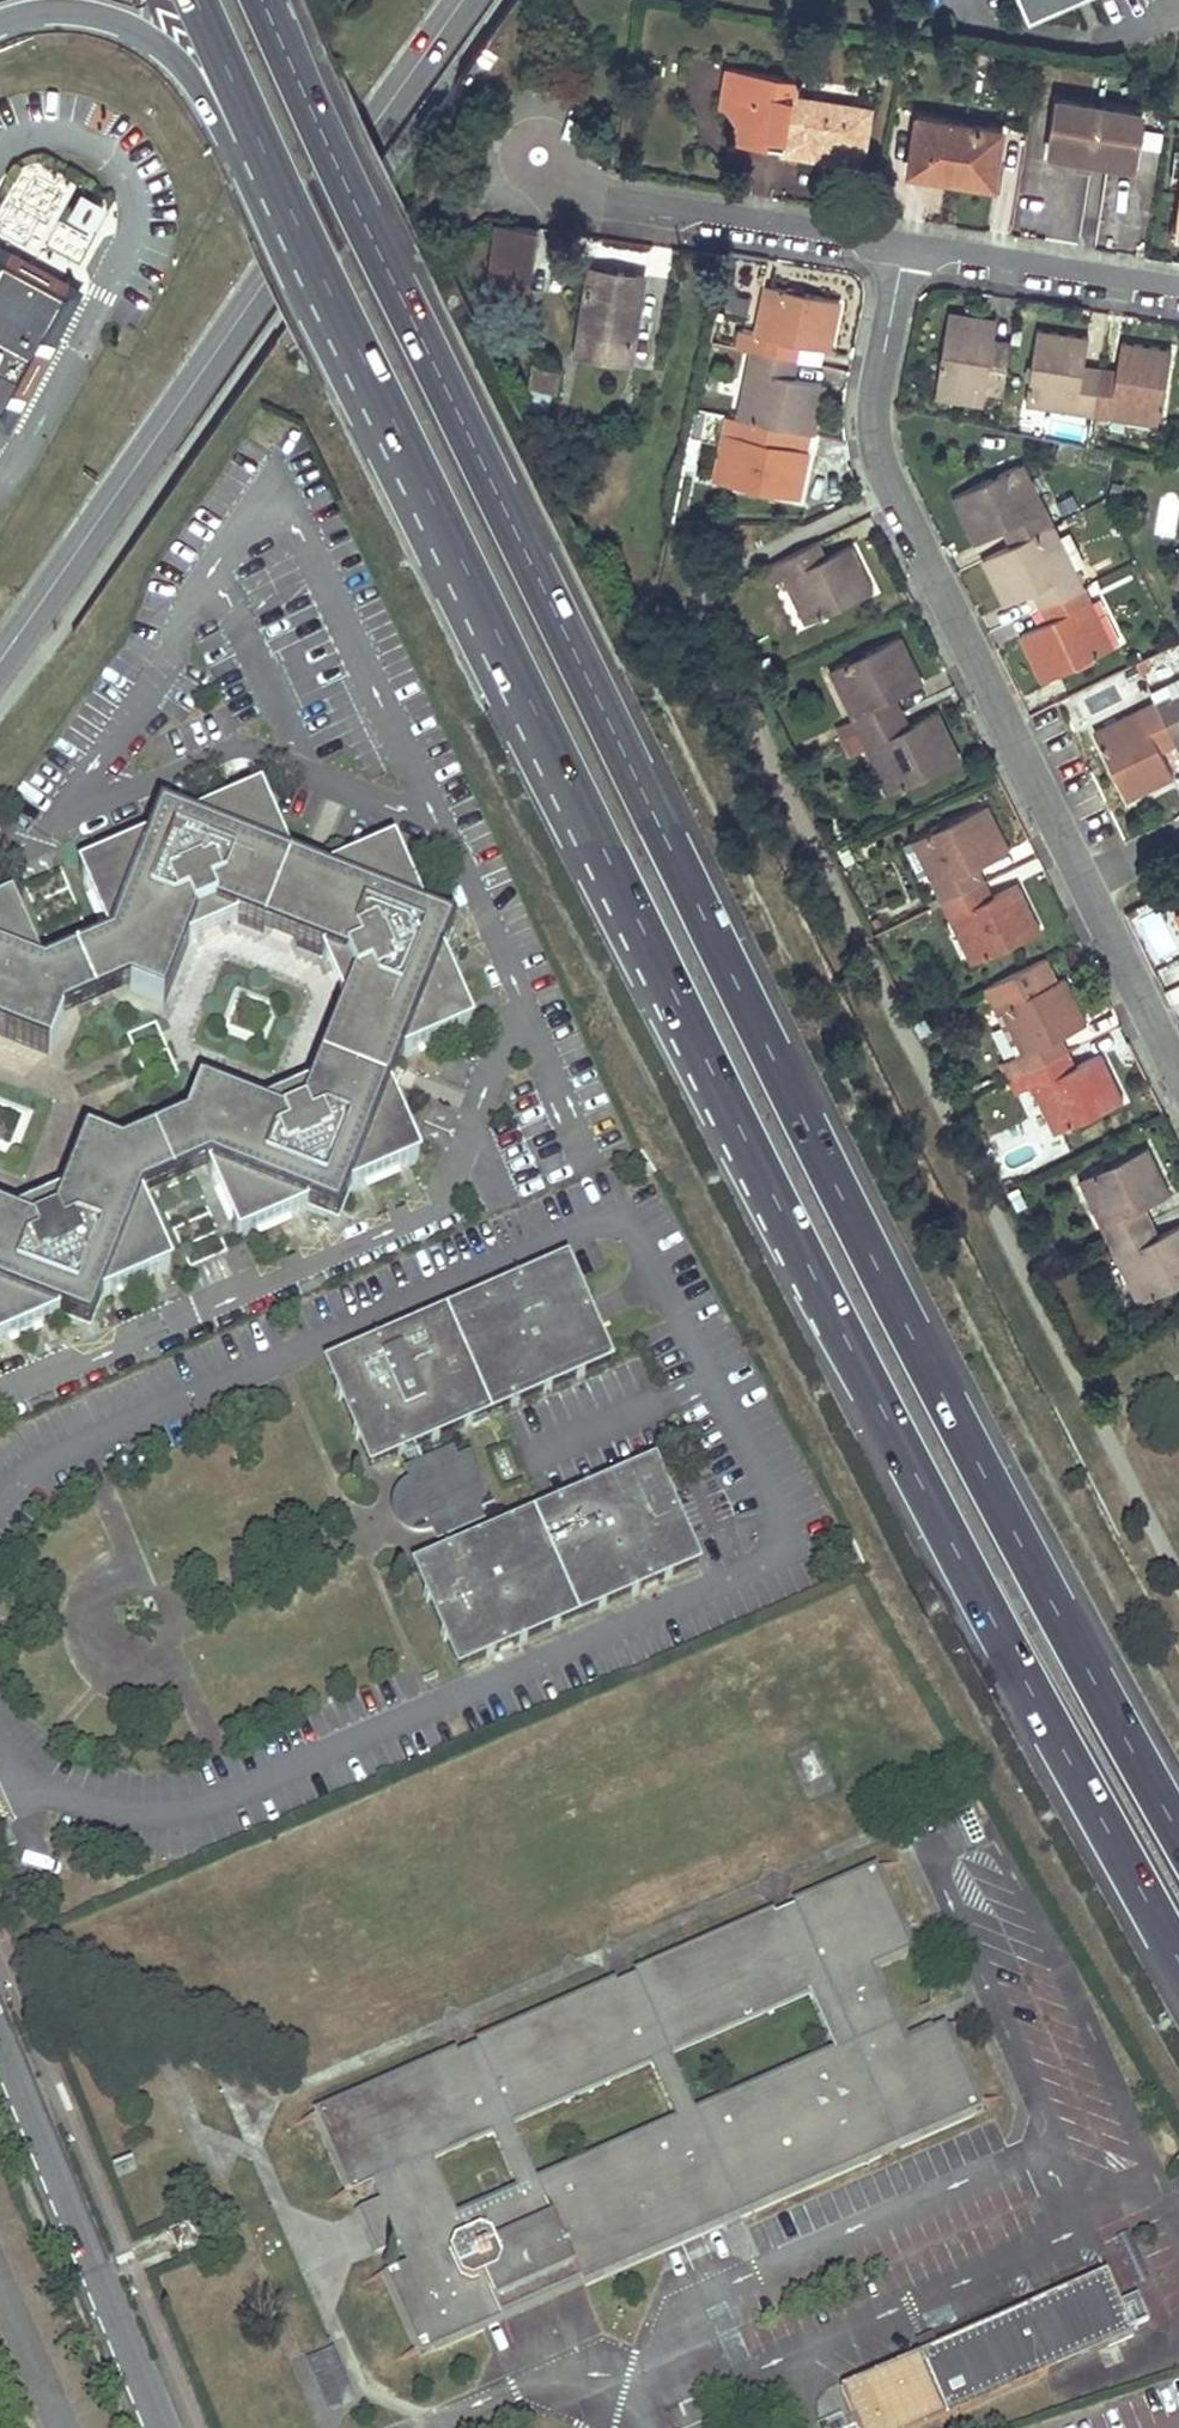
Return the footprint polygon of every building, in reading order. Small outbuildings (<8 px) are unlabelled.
[(1031,15),(1065,0),(1024,0),(1031,15)] [(797,77),(730,67),(723,106),(726,107),(738,123),(736,140),(767,146),(769,136),(784,138),(782,148),(782,151),(821,157),(824,144),(864,150),(871,106),(793,95),(797,77)] [(1143,113),(1060,100),(1052,151),(1078,155),(1076,165),(1091,167),(1093,158),(1135,164),(1143,113)] [(919,115),(910,171),(962,179),(963,175),(996,180),(1004,129),(919,115)] [(52,216),(63,221),(79,187),(45,171),(40,181),(64,192),(52,216)] [(1,231),(27,245),(57,193),(31,178),(1,231)] [(78,191),(65,220),(93,233),(107,204),(78,191)] [(28,240),(58,255),(68,236),(38,221),(28,240)] [(494,222),(486,282),(527,287),(535,227),(494,222)] [(63,292),(0,257),(0,409),(63,292)] [(618,272),(588,268),(587,276),(617,280),(618,272)] [(576,354),(630,361),(642,276),(618,272),(617,280),(587,276),(576,354)] [(769,284),(764,283),(753,333),(758,334),(769,284)] [(753,333),(750,350),(788,358),(791,342),(803,344),(827,349),(838,299),(769,284),(758,334),(753,333)] [(947,313),(934,390),(983,399),(984,392),(1001,395),(1007,352),(991,348),(993,336),(996,321),(969,316),(947,313)] [(1036,328),(1025,396),(1075,404),(1074,413),(1091,416),(1097,377),(1081,375),(1083,364),(1087,336),(1074,334),(1036,328)] [(1011,341),(993,336),(991,348),(1007,352),(1011,341)] [(803,344),(791,342),(788,358),(799,361),(803,344)] [(1111,410),(1162,418),(1172,350),(1134,344),(1120,342),(1116,369),(1114,380),(1097,377),(1091,416),(1110,419),(1111,410)] [(752,368),(742,417),(783,426),(794,429),(810,432),(821,383),(795,377),(784,375),(788,358),(750,350),(746,367),(752,368)] [(799,361),(788,358),(784,375),(795,377),(799,361)] [(526,416),(543,425),(551,391),(553,392),(559,368),(531,363),(528,387),(531,388),(525,409),(523,411),(526,416)] [(1098,367),(1083,364),(1081,375),(1097,377),(1098,367)] [(752,368),(746,367),(735,416),(742,417),(752,368)] [(1116,369),(1098,367),(1097,377),(1114,380),(1116,369)] [(983,399),(934,390),(933,398),(982,406),(983,399)] [(1075,404),(1025,396),(1024,406),(1074,413),(1075,404)] [(1162,418),(1111,410),(1110,419),(1161,427),(1162,418)] [(1053,412),(1050,434),(1088,439),(1091,417),(1053,412)] [(722,482),(798,499),(808,450),(790,447),(779,444),(783,426),(742,417),(738,434),(733,433),(722,482)] [(794,429),(783,426),(779,444),(790,447),(794,429)] [(733,433),(725,431),(714,481),(722,482),(733,433)] [(1023,461),(1016,464),(1038,510),(1045,506),(1023,461)] [(1011,524),(1019,540),(1047,526),(1053,523),(1045,506),(1038,510),(1016,464),(953,494),(976,541),(1001,529),(1011,524)] [(1124,483),(1112,480),(1109,492),(1121,494),(1124,483)] [(1078,508),(1072,497),(1057,505),(1063,516),(1078,508)] [(1053,523),(1047,526),(1069,573),(1076,570),(1053,523)] [(1011,524),(1001,529),(1009,545),(1019,540),(1011,524)] [(1042,586),(1049,601),(1083,585),(1076,570),(1069,573),(1047,526),(1019,540),(1009,545),(985,557),(1007,603),(1031,591),(1042,586)] [(819,540),(808,545),(816,560),(826,555),(819,540)] [(789,575),(811,621),(874,591),(852,543),(826,555),(816,560),(808,545),(774,561),(782,579),(789,575)] [(789,575),(782,579),(804,624),(811,621),(789,575)] [(1021,632),(1045,681),(1107,651),(1084,604),(1091,601),(1083,585),(1049,601),(1056,616),(1045,621),(1021,632)] [(1042,586),(1031,591),(1039,606),(1049,601),(1042,586)] [(1049,601),(1039,606),(1045,621),(1056,616),(1049,601)] [(1091,601),(1084,604),(1107,651),(1113,648),(1091,601)] [(851,718),(857,732),(893,715),(886,700),(895,695),(921,683),(898,636),(834,667),(856,713),(850,717),(851,718)] [(1153,669),(1147,657),(1137,662),(1143,674),(1153,669)] [(1172,697),(1170,694),(1155,701),(1165,723),(1176,745),(1178,743),(1178,694),(1172,697)] [(895,695),(886,700),(893,715),(902,710),(895,695)] [(1111,769),(1127,801),(1173,778),(1160,752),(1176,745),(1165,723),(1155,701),(1154,700),(1137,708),(1092,730),(1111,769)] [(957,759),(935,712),(909,725),(902,710),(893,715),(857,732),(841,740),(849,756),(865,748),(871,745),(893,791),(957,759)] [(857,732),(851,718),(834,726),(841,740),(857,732)] [(893,791),(871,745),(865,748),(887,794),(893,791)] [(933,886),(940,901),(976,884),(969,870),(979,865),(1003,854),(980,806),(917,837),(939,883),(933,886)] [(52,1063),(70,1025),(133,994),(168,1007),(191,949),(200,944),(197,939),(228,926),(231,931),(242,927),(326,959),(330,968),(335,966),(349,997),(343,1000),(349,1008),(314,1098),(306,1101),(307,1106),(279,1120),(276,1114),(268,1118),(207,1094),(194,1128),(128,1155),(87,1142),(68,1203),(59,1208),(62,1217),(32,1231),(27,1221),(18,1226),(0,1219),(0,1341),(2,1346),(67,1317),(86,1324),(81,1314),(78,1313),(81,1304),(88,1307),(92,1298),(102,1300),(100,1306),(103,1316),(111,1298),(173,1271),(171,1266),(176,1263),(150,1202),(166,1195),(200,1270),(236,1254),(202,1179),(215,1173),(244,1235),(249,1233),(251,1237),(310,1211),(331,1219),(327,1209),(321,1208),(325,1199),(333,1201),(336,1194),(344,1197),(343,1203),(347,1212),(354,1192),(414,1166),(413,1160),(418,1159),(390,1096),(404,1060),(466,1032),(464,1026),(469,1023),(442,964),(450,943),(440,949),(438,955),(428,952),(430,945),(424,941),(427,933),(434,935),(444,930),(425,923),(397,862),(392,864),(389,858),(327,885),(293,872),(265,810),(259,812),(257,807),(195,834),(174,826),(178,835),(186,839),(183,847),(173,844),(170,852),(160,849),(163,842),(159,832),(151,854),(90,880),(92,885),(88,887),(114,948),(100,954),(66,878),(33,893),(67,970),(50,977),(22,916),(16,918),(14,914),(0,921),(0,1040),(52,1063)] [(174,826),(159,832),(163,842),(160,849),(170,852),(173,844),(183,847),(186,839),(178,835),(174,826)] [(917,837),(910,840),(933,886),(939,883),(917,837)] [(979,865),(969,870),(976,884),(986,879),(979,865)] [(986,879),(976,884),(983,899),(993,894),(986,879)] [(977,961),(1040,930),(1017,882),(993,894),(983,899),(976,884),(940,901),(948,919),(955,915),(977,961)] [(955,915),(948,919),(970,964),(977,961),(955,915)] [(228,926),(197,939),(200,944),(231,931),(228,926)] [(450,943),(444,930),(434,935),(427,933),(424,941),(430,945),(428,952),(438,955),(440,949),(450,943)] [(1007,1080),(1059,1054),(1052,1039),(1062,1034),(1086,1023),(1063,976),(1057,979),(1045,956),(983,986),(994,1010),(1001,1006),(1023,1052),(1016,1055),(999,1063),(1007,1080)] [(335,966),(330,968),(343,1000),(349,997),(335,966)] [(1001,1006),(994,1010),(1016,1055),(1023,1052),(1001,1006)] [(1062,1034),(1052,1039),(1059,1054),(1069,1049),(1062,1034)] [(1069,1049),(1059,1054),(1066,1069),(1077,1064),(1069,1049)] [(1059,1054),(1007,1080),(1015,1096),(1032,1088),(1038,1085),(1060,1130),(1124,1099),(1101,1052),(1077,1064),(1066,1069),(1059,1054)] [(1038,1085),(1032,1088),(1054,1133),(1060,1130),(1038,1085)] [(306,1101),(276,1114),(279,1120),(307,1106),(306,1101)] [(1100,1226),(1109,1241),(1143,1223),(1135,1210),(1144,1205),(1170,1193),(1147,1144),(1083,1178),(1106,1223),(1100,1226)] [(1083,1178),(1078,1180),(1100,1226),(1106,1223),(1083,1178)] [(1027,1208),(1018,1189),(1007,1194),(1016,1213),(1027,1208)] [(325,1199),(321,1208),(327,1209),(331,1219),(347,1212),(343,1203),(344,1197),(336,1194),(333,1201),(325,1199)] [(1144,1205),(1135,1210),(1143,1223),(1153,1218),(1144,1205)] [(59,1208),(27,1221),(32,1231),(62,1217),(59,1208)] [(1153,1218),(1143,1223),(1149,1239),(1158,1234),(1153,1218)] [(1178,1283),(1178,1223),(1158,1234),(1149,1239),(1143,1223),(1109,1241),(1115,1257),(1121,1254),(1145,1300),(1178,1283)] [(1121,1254),(1115,1257),(1139,1303),(1145,1300),(1121,1254)] [(563,1266),(324,1370),(368,1469),(404,1455),(411,1472),(407,1474),(411,1485),(405,1488),(399,1500),(404,1502),(401,1508),(407,1522),(415,1524),(412,1528),(421,1532),(430,1528),(434,1538),(440,1536),(446,1553),(412,1569),(457,1669),(695,1565),(651,1465),(461,1548),(453,1531),(479,1519),(475,1508),(487,1502),(469,1460),(458,1464),(452,1454),(425,1465),(417,1449),(607,1365),(563,1266)] [(81,1314),(86,1324),(103,1316),(100,1306),(102,1300),(92,1298),(88,1307),(81,1304),(78,1313),(81,1314)] [(904,2034),(872,1959),(917,1941),(880,1857),(305,2102),(341,2182),(372,2170),(384,2192),(399,2230),(410,2254),(386,2262),(417,2338),(982,2098),(945,2017),(904,2034)] [(384,2192),(357,2202),(372,2241),(399,2230),(384,2192)] [(171,2232),(181,2255),(204,2246),(194,2223),(171,2232)] [(920,2346),(948,2406),(1135,2325),(1108,2264),(920,2346)] [(844,2378),(868,2427),(901,2427),(948,2406),(920,2346),(844,2378)]
